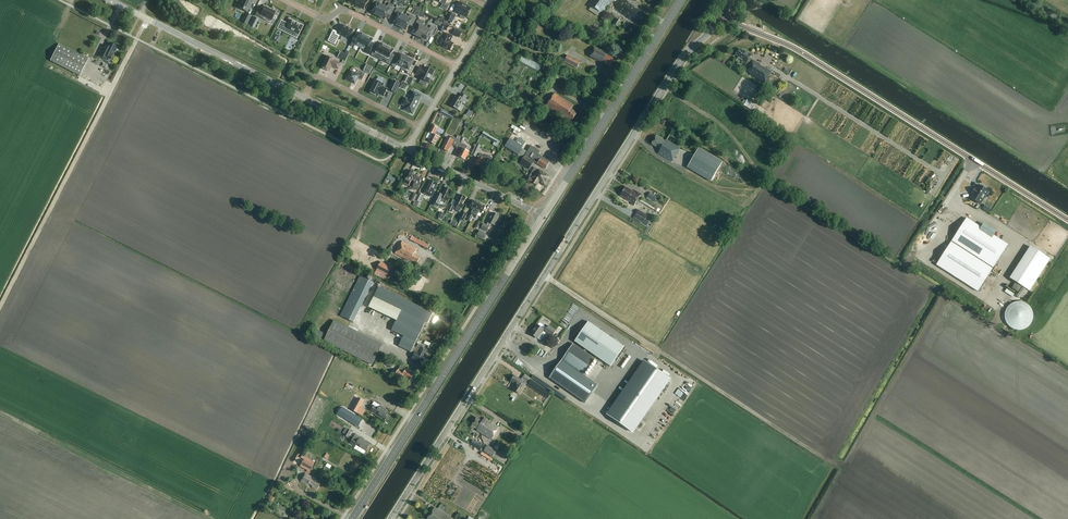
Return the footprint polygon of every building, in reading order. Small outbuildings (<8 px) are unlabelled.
[(252,1),(250,0),(242,0),(238,8),(247,12),(252,1)] [(348,2),(354,5),(353,5),(363,10),(368,1),(367,0),(349,0),(348,2)] [(383,7),(380,5),(382,1),(380,0),(374,0),(372,5),(375,7),(372,13),(378,16),(383,7)] [(450,4),(447,3),(448,0),(436,0),(443,4),(441,7),(447,10),(450,4)] [(612,0),(590,0),(587,4),(602,15),(612,0)] [(633,9),(635,6),(626,0),(622,0),(616,9),(632,21),(632,20),(638,24),(645,15),(638,9),(636,11),(633,9)] [(467,18),(471,9),(465,6),(465,5),(460,2),(455,12),(462,15),(460,18),(465,20),(466,17),(467,18)] [(386,9),(383,7),(378,16),(385,20),(387,14),(388,13),(391,15),(395,7),(389,4),(386,9)] [(264,16),(271,20),(275,12),(264,7),(263,10),(259,8),(255,15),(263,19),(264,16)] [(400,27),(405,16),(402,14),(404,11),(397,8),(393,15),(397,17),(394,24),(400,27)] [(452,23),(456,15),(450,13),(446,20),(452,23)] [(241,22),(247,25),(251,16),(245,14),(241,22)] [(405,16),(400,27),(406,30),(409,23),(413,25),(417,18),(410,14),(409,17),(405,16)] [(302,26),(295,22),(290,20),(289,19),(287,24),(285,23),(281,20),(277,28),(281,30),(283,27),(298,34),(302,26)] [(421,38),(426,28),(423,27),(425,22),(418,19),(415,27),(418,28),(415,35),(421,38)] [(608,28),(612,23),(608,20),(604,24),(608,28)] [(442,24),(439,30),(443,32),(445,29),(446,30),(448,27),(442,24)] [(333,31),(328,41),(335,45),(340,35),(349,39),(353,30),(342,25),(338,33),(333,31)] [(426,28),(421,38),(428,41),(431,35),(434,36),(438,29),(432,25),(429,30),(426,28)] [(354,37),(350,45),(354,47),(355,45),(361,48),(367,36),(360,33),(359,36),(356,34),(354,37)] [(441,40),(439,42),(440,44),(441,44),(439,46),(451,52),(455,44),(451,42),(453,37),(446,34),(444,39),(443,39),(443,40),(442,39),(441,40)] [(367,36),(361,48),(367,51),(366,53),(369,54),(373,46),(375,44),(372,42),(373,39),(367,36)] [(117,47),(111,44),(110,43),(108,47),(105,45),(99,56),(106,60),(108,57),(111,59),(117,47)] [(374,49),(371,55),(380,60),(387,46),(381,43),(377,51),(374,49)] [(80,76),(89,59),(59,44),(50,60),(80,76)] [(387,46),(380,60),(390,65),(393,58),(390,57),(394,50),(387,46)] [(609,66),(613,58),(608,55),(608,54),(594,47),(590,56),(609,66)] [(746,53),(740,49),(736,55),(739,57),(738,58),(741,60),(742,59),(743,60),(742,61),(746,63),(745,65),(748,68),(746,71),(765,83),(772,72),(753,60),(750,58),(751,55),(747,52),(746,53)] [(346,61),(349,56),(341,52),(338,57),(346,61)] [(402,67),(408,57),(405,55),(401,54),(398,61),(395,59),(392,66),(395,67),(396,64),(402,67)] [(577,68),(580,62),(568,55),(564,62),(577,68)] [(338,69),(341,64),(335,60),(328,56),(322,67),(329,71),(332,66),(338,69)] [(408,57),(402,67),(402,69),(408,72),(407,73),(410,75),(414,69),(410,67),(414,61),(411,58),(408,57)] [(726,63),(723,68),(728,72),(731,67),(726,63)] [(370,74),(373,68),(367,65),(364,71),(370,74)] [(432,77),(431,76),(434,71),(427,67),(425,71),(423,71),(424,70),(419,67),(416,74),(422,77),(421,79),(428,83),(430,79),(431,79),(432,77)] [(365,74),(358,70),(357,73),(351,70),(348,76),(347,76),(345,80),(349,82),(349,81),(355,84),(358,78),(362,80),(365,74)] [(382,83),(380,81),(377,80),(376,79),(370,91),(378,96),(380,93),(381,94),(381,95),(384,96),(388,88),(383,86),(384,84),(382,83)] [(400,83),(394,80),(389,90),(395,93),(400,83)] [(406,106),(405,110),(412,114),(421,96),(414,92),(409,100),(406,98),(402,105),(406,106)] [(563,121),(562,122),(563,122),(566,117),(572,121),(577,113),(571,109),(573,105),(554,93),(546,106),(562,117),(561,119),(563,121)] [(469,98),(462,94),(460,97),(457,95),(451,106),(458,110),(464,101),(466,102),(469,98)] [(752,111),(756,105),(747,100),(744,105),(752,111)] [(452,119),(454,116),(442,110),(440,113),(452,119)] [(438,128),(433,125),(432,125),(429,132),(433,134),(429,141),(433,143),(432,144),(435,145),(435,144),(435,145),(438,141),(440,139),(439,138),(441,134),(436,132),(438,128)] [(515,141),(520,133),(519,132),(515,130),(510,138),(515,141)] [(499,141),(505,144),(510,134),(505,131),(499,141)] [(666,141),(657,136),(652,144),(660,150),(658,154),(672,162),(680,148),(666,140),(666,141)] [(457,147),(460,140),(453,137),(452,139),(448,137),(446,141),(442,149),(448,152),(449,152),(452,148),(451,148),(452,145),(457,147)] [(510,140),(505,147),(518,156),(523,148),(510,140)] [(465,160),(467,155),(468,155),(469,154),(468,153),(469,152),(466,150),(468,147),(463,144),(460,152),(461,152),(458,156),(461,158),(461,159),(464,160),(464,159),(465,160)] [(480,146),(477,144),(472,155),(475,157),(480,146)] [(548,164),(550,162),(537,154),(539,151),(531,146),(528,152),(523,159),(520,164),(529,170),(534,162),(546,169),(549,164),(548,164)] [(523,159),(528,152),(523,148),(518,156),(523,159)] [(711,181),(722,162),(698,148),(687,168),(711,181)] [(485,160),(487,156),(480,153),(479,157),(478,157),(476,160),(477,161),(475,165),(478,166),(478,167),(480,168),(481,168),(483,164),(484,164),(485,162),(485,161),(485,160)] [(472,170),(475,162),(468,159),(465,167),(472,170)] [(551,178),(535,168),(529,177),(528,176),(525,181),(531,184),(533,182),(537,185),(539,181),(546,186),(551,178)] [(413,182),(417,174),(412,171),(409,177),(407,176),(403,184),(408,186),(411,180),(413,182)] [(417,174),(413,182),(415,182),(412,188),(416,191),(420,183),(419,183),(423,176),(417,174)] [(400,189),(405,180),(400,178),(396,187),(400,189)] [(437,183),(431,180),(427,188),(426,188),(424,193),(429,195),(432,197),(434,192),(433,192),(437,183)] [(988,190),(985,188),(985,187),(981,184),(980,185),(979,184),(976,189),(975,190),(974,189),(972,192),(974,193),(971,197),(980,203),(983,198),(988,190)] [(623,192),(638,200),(641,194),(635,191),(634,192),(626,187),(623,192)] [(443,194),(439,192),(433,204),(437,207),(440,201),(441,199),(447,202),(449,198),(448,198),(452,190),(446,188),(443,194)] [(634,206),(638,200),(623,192),(621,196),(632,203),(631,204),(634,206)] [(655,202),(658,197),(650,192),(647,197),(655,202)] [(463,204),(466,197),(461,195),(457,202),(456,202),(454,205),(462,209),(464,205),(463,204)] [(476,211),(479,204),(476,202),(475,201),(474,201),(473,201),(469,208),(473,210),(470,215),(473,217),(474,213),(476,211)] [(644,203),(658,212),(660,209),(655,206),(654,208),(644,202),(644,203)] [(474,213),(473,217),(472,220),(474,221),(479,212),(482,214),(485,207),(484,206),(484,205),(483,205),(482,205),(479,204),(476,211),(475,213),(474,213)] [(643,223),(647,215),(638,210),(634,217),(643,223)] [(495,226),(499,216),(493,213),(488,222),(487,225),(483,224),(481,229),(487,232),(490,227),(491,224),(495,226)] [(636,227),(639,221),(628,215),(625,221),(636,227)] [(981,227),(966,218),(952,241),(993,267),(1008,245),(993,235),(996,232),(983,224),(981,227)] [(430,244),(413,235),(410,240),(427,249),(430,244)] [(417,264),(421,257),(415,254),(417,250),(403,242),(396,254),(409,262),(410,260),(417,264)] [(990,272),(992,269),(951,242),(949,245),(936,265),(977,291),(990,272)] [(1029,291),(1050,259),(1039,252),(1037,250),(1032,247),(1011,279),(1029,291)] [(380,262),(376,270),(387,276),(391,268),(380,262)] [(353,323),(373,282),(360,276),(340,316),(353,323)] [(403,336),(416,342),(426,322),(428,323),(432,313),(379,287),(369,307),(396,321),(391,331),(403,336)] [(558,315),(564,317),(568,310),(562,307),(558,315)] [(313,336),(324,342),(373,366),(383,345),(334,321),(327,334),(317,329),(313,336)] [(611,367),(625,346),(588,321),(574,342),(611,367)] [(545,326),(540,323),(539,323),(538,325),(537,325),(531,334),(538,339),(544,329),(545,331),(552,336),(556,331),(549,326),(547,329),(545,327),(545,326)] [(414,347),(416,342),(403,336),(399,346),(414,354),(411,360),(416,362),(422,365),(426,356),(425,356),(428,350),(423,347),(424,346),(419,344),(417,348),(414,347)] [(584,375),(596,358),(573,343),(561,360),(584,375)] [(640,355),(636,354),(634,359),(632,359),(634,352),(631,351),(626,366),(635,369),(638,362),(637,362),(640,355)] [(598,384),(584,375),(561,360),(548,378),(584,403),(598,384)] [(513,363),(510,367),(523,376),(526,372),(513,363)] [(631,432),(637,424),(668,378),(646,363),(615,409),(609,417),(631,432)] [(414,376),(413,375),(414,375),(407,370),(408,368),(402,365),(395,376),(401,379),(403,376),(403,377),(405,378),(410,381),(412,378),(413,378),(414,376)] [(620,394),(629,375),(621,372),(615,384),(620,387),(617,392),(620,394)] [(532,380),(532,379),(525,374),(522,378),(521,380),(515,376),(511,381),(517,385),(514,390),(519,394),(527,383),(528,384),(529,384),(546,394),(548,391),(532,380)] [(540,382),(563,397),(567,391),(545,376),(540,382)] [(364,401),(358,398),(351,410),(357,414),(360,408),(364,401)] [(592,401),(587,412),(590,413),(595,403),(592,401)] [(379,408),(374,405),(371,411),(376,414),(385,420),(390,413),(386,410),(380,406),(379,408)] [(483,421),(477,417),(472,426),(477,429),(477,430),(492,440),(500,427),(485,418),(483,421)] [(348,437),(351,431),(346,428),(342,433),(348,437)] [(371,444),(364,440),(365,439),(361,437),(358,441),(353,438),(350,443),(355,447),(356,445),(367,452),(371,444)] [(472,440),(470,444),(480,450),(483,446),(472,440)] [(493,457),(497,451),(487,445),(483,451),(493,457)] [(485,461),(486,458),(477,452),(475,455),(485,461)] [(310,470),(315,462),(305,457),(301,465),(310,470)] [(317,490),(321,482),(305,474),(300,482),(308,485),(308,484),(312,486),(312,487),(317,490)] [(435,508),(428,518),(453,518),(435,508)]
